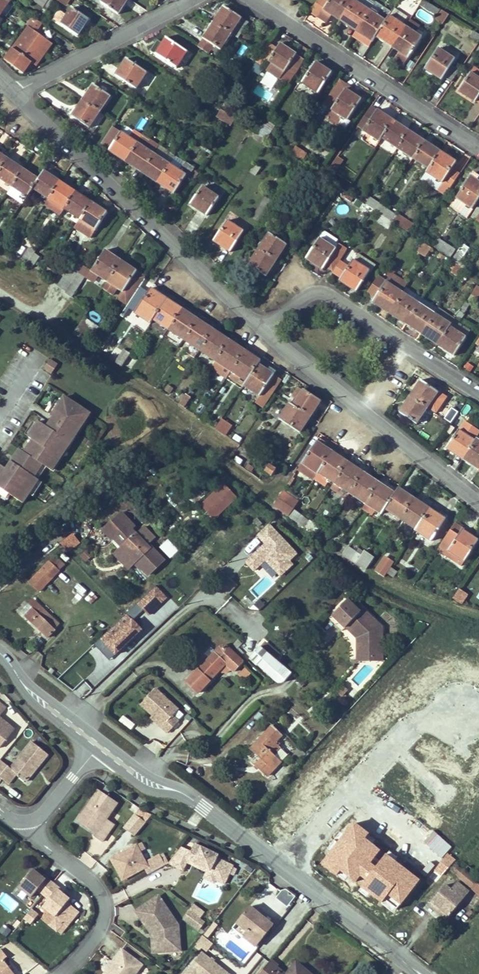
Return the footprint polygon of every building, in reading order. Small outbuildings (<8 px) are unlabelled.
[(5,0),(0,0),(0,13),(2,15),(10,3),(5,0)] [(52,1),(50,0),(48,0),(44,6),(48,9),(52,1)] [(128,0),(103,0),(101,3),(118,15),(128,0)] [(330,0),(329,0),(317,0),(311,11),(319,16),(330,0)] [(353,0),(352,0),(330,0),(319,16),(327,22),(331,15),(333,12),(342,18),(353,0)] [(357,28),(369,10),(353,0),(342,18),(340,21),(347,26),(349,23),(357,28)] [(424,0),(421,0),(419,4),(434,14),(437,9),(424,0)] [(375,36),(389,16),(391,11),(375,1),(369,10),(357,28),(355,31),(364,36),(365,33),(374,39),(375,36)] [(230,34),(241,17),(224,6),(213,22),(230,34)] [(396,8),(391,14),(403,22),(408,16),(396,8)] [(79,33),(89,20),(81,14),(72,9),(61,24),(78,36),(79,33)] [(440,24),(446,14),(439,10),(433,19),(440,24)] [(342,18),(333,12),(331,15),(340,21),(342,18)] [(393,44),(405,26),(389,16),(375,36),(383,42),(385,39),(393,44)] [(220,49),(230,34),(213,22),(202,38),(220,49)] [(357,28),(349,23),(347,26),(355,31),(357,28)] [(403,65),(421,37),(405,26),(393,44),(401,49),(399,52),(394,59),(403,65)] [(49,50),(53,45),(47,40),(29,27),(13,47),(32,61),(38,65),(49,50)] [(369,47),(374,39),(365,33),(364,36),(355,31),(352,36),(369,47)] [(473,31),(469,38),(477,43),(478,41),(478,35),(473,31)] [(175,67),(186,51),(166,38),(155,54),(175,67)] [(220,49),(202,38),(197,46),(214,58),(220,49)] [(393,44),(385,39),(383,42),(391,47),(393,44)] [(284,72),(295,54),(280,44),(277,48),(268,43),(256,61),(263,66),(267,60),(284,72)] [(32,61),(13,47),(4,58),(23,73),(32,61)] [(442,78),(454,60),(437,50),(425,69),(433,74),(434,72),(442,78)] [(136,89),(146,72),(126,59),(115,75),(136,89)] [(317,92),(331,72),(315,62),(302,83),(317,92)] [(260,74),(263,67),(254,63),(251,70),(260,74)] [(452,82),(461,68),(454,64),(445,77),(452,82)] [(169,66),(165,72),(177,80),(182,74),(169,66)] [(474,68),(471,73),(478,79),(478,71),(474,68)] [(478,95),(478,79),(471,73),(470,73),(458,91),(466,96),(469,93),(477,98),(478,95)] [(357,92),(339,79),(336,83),(355,96),(357,92)] [(347,119),(361,99),(355,96),(336,83),(323,104),(329,108),(347,119)] [(99,111),(110,96),(93,85),(83,100),(99,111)] [(477,98),(469,93),(466,96),(475,102),(475,100),(477,98)] [(99,111),(83,100),(72,116),(89,127),(99,111)] [(381,138),(393,120),(371,106),(359,125),(365,129),(363,131),(379,141),(381,138)] [(347,119),(329,108),(324,116),(341,128),(347,119)] [(235,118),(224,111),(221,109),(217,116),(231,125),(235,118)] [(265,138),(273,125),(269,122),(271,119),(268,117),(266,120),(264,119),(256,132),(257,133),(260,135),(264,137),(265,138)] [(408,130),(393,120),(381,138),(397,148),(408,130)] [(413,158),(424,140),(408,130),(397,148),(413,158)] [(140,137),(141,136),(139,134),(134,141),(121,132),(108,150),(117,156),(119,152),(127,158),(137,142),(140,137)] [(261,142),(264,137),(260,135),(257,133),(254,138),(261,142)] [(140,137),(137,142),(149,150),(152,145),(140,137)] [(428,168),(439,151),(424,140),(413,158),(428,168)] [(153,153),(156,148),(152,145),(149,150),(137,142),(127,158),(124,161),(133,167),(135,163),(143,168),(153,153)] [(305,155),(302,153),(303,151),(295,146),(290,154),(301,162),(305,155)] [(460,173),(451,167),(455,161),(439,151),(428,168),(421,179),(437,190),(442,183),(450,188),(460,173)] [(127,158),(119,152),(117,156),(124,161),(127,158)] [(153,153),(143,168),(141,172),(149,177),(151,174),(159,179),(169,164),(153,153)] [(338,156),(330,169),(335,172),(343,160),(338,156)] [(23,169),(7,158),(0,169),(0,178),(11,186),(23,169)] [(188,177),(194,168),(185,161),(179,170),(169,164),(159,179),(157,182),(166,188),(168,184),(176,190),(185,175),(188,177)] [(141,172),(143,168),(135,163),(133,167),(141,172)] [(255,174),(260,167),(255,163),(250,171),(255,174)] [(33,188),(39,179),(23,169),(11,186),(27,196),(33,188)] [(48,198),(59,181),(44,171),(39,179),(33,188),(48,198)] [(478,196),(478,177),(472,173),(456,198),(455,197),(450,205),(467,217),(472,209),(471,208),(478,196)] [(159,179),(151,174),(149,177),(157,182),(159,179)] [(8,191),(11,186),(0,178),(0,186),(8,191)] [(64,208),(75,191),(59,181),(48,198),(55,202),(51,209),(60,215),(64,208)] [(445,195),(450,188),(442,183),(437,190),(445,195)] [(176,190),(168,184),(166,188),(174,193),(176,190)] [(297,189),(292,185),(289,190),(295,193),(298,189),(297,189)] [(208,212),(217,198),(202,187),(190,205),(197,210),(200,207),(208,212)] [(79,219),(91,202),(75,191),(64,208),(79,219)] [(386,198),(378,193),(375,200),(381,204),(386,198)] [(269,206),(276,196),(273,194),(269,199),(266,197),(263,202),(269,206)] [(381,204),(375,200),(370,197),(365,204),(372,209),(377,211),(381,204)] [(55,202),(48,198),(44,204),(51,209),(55,202)] [(90,237),(107,213),(91,202),(79,219),(74,227),(90,237)] [(259,221),(269,206),(263,202),(252,217),(259,221)] [(392,222),(397,215),(381,204),(377,211),(381,214),(392,221),(392,222)] [(208,212),(200,207),(197,210),(205,215),(208,212)] [(441,221),(446,211),(440,208),(435,218),(441,221)] [(392,221),(381,214),(377,221),(387,228),(392,221)] [(408,232),(413,225),(400,217),(396,224),(406,231),(408,232)] [(231,248),(243,231),(226,221),(213,240),(221,246),(223,243),(231,248)] [(276,259),(286,244),(269,233),(259,248),(276,259)] [(324,265),(335,248),(319,237),(305,258),(313,263),(315,260),(324,265)] [(449,257),(454,249),(438,239),(434,246),(449,257)] [(426,256),(431,247),(423,242),(417,250),(426,256)] [(231,248),(223,243),(221,246),(229,251),(231,248)] [(457,262),(467,248),(462,244),(452,259),(457,262)] [(34,253),(35,252),(29,248),(21,260),(27,263),(34,253)] [(276,259),(259,248),(248,264),(266,275),(276,259)] [(107,282),(121,261),(105,250),(91,271),(97,274),(107,282)] [(31,268),(38,256),(34,253),(27,263),(26,265),(31,268)] [(370,271),(375,264),(358,253),(354,259),(353,258),(348,266),(341,276),(339,279),(347,285),(349,282),(357,287),(369,270),(370,271)] [(324,265),(315,260),(313,263),(322,268),(324,265)] [(339,260),(332,270),(341,276),(348,266),(339,260)] [(123,292),(137,271),(121,261),(107,282),(110,283),(108,286),(116,291),(117,288),(123,292)] [(66,291),(81,268),(73,262),(58,285),(66,291)] [(71,297),(85,276),(90,270),(83,266),(81,268),(66,291),(64,292),(71,297)] [(97,274),(91,271),(90,270),(85,276),(93,281),(97,274)] [(404,288),(408,280),(389,272),(386,280),(404,288)] [(390,309),(402,292),(386,281),(372,302),(380,307),(382,304),(390,309)] [(478,297),(478,286),(475,285),(471,294),(478,297)] [(153,320),(167,299),(150,288),(134,313),(150,323),(153,320)] [(406,320),(418,302),(402,292),(390,309),(388,312),(397,318),(398,315),(406,320)] [(421,298),(418,302),(434,313),(437,309),(421,298)] [(168,329),(181,309),(167,299),(153,320),(168,329)] [(422,331),(434,313),(418,302),(406,320),(404,323),(412,328),(414,325),(422,331)] [(454,318),(437,308),(437,309),(434,313),(450,324),(453,320),(454,318)] [(183,339),(197,319),(181,309),(168,329),(183,339)] [(95,318),(87,313),(84,317),(92,322),(95,318)] [(449,326),(450,324),(434,313),(422,331),(420,333),(429,338),(430,336),(439,341),(449,326)] [(199,350),(213,330),(197,319),(183,339),(199,350)] [(469,331),(453,320),(450,324),(449,326),(465,337),(469,331)] [(94,331),(98,326),(92,322),(89,327),(94,331)] [(455,352),(465,337),(449,326),(439,341),(437,344),(445,349),(447,347),(455,352)] [(215,360),(229,339),(213,330),(199,350),(215,360)] [(439,341),(430,336),(429,338),(437,344),(439,341)] [(230,371),(244,350),(229,339),(215,360),(230,371)] [(455,352),(447,347),(445,349),(453,355),(455,352)] [(122,366),(131,353),(123,348),(114,360),(122,366)] [(257,364),(260,360),(244,350),(230,371),(246,381),(257,364)] [(215,360),(204,354),(201,359),(211,366),(215,360)] [(43,369),(52,374),(58,363),(49,358),(43,369)] [(259,395),(275,370),(269,366),(267,370),(257,364),(246,381),(243,386),(259,395)] [(246,381),(230,371),(225,379),(241,389),(243,386),(246,381)] [(285,383),(290,376),(285,373),(281,380),(285,383)] [(427,407),(437,391),(420,380),(410,396),(427,407)] [(292,404),(301,392),(297,389),(288,401),(289,402),(292,404)] [(309,416),(320,400),(303,389),(292,404),(309,416)] [(25,508),(42,484),(40,480),(45,472),(56,479),(99,414),(64,390),(44,420),(38,416),(24,438),(30,443),(25,451),(21,448),(7,469),(0,465),(0,491),(25,508)] [(184,407),(191,397),(186,394),(179,404),(184,407)] [(415,423),(427,407),(410,396),(399,412),(415,423)] [(299,432),(309,416),(292,404),(289,402),(278,418),(299,432)] [(231,427),(220,420),(215,428),(226,435),(231,427)] [(478,432),(478,431),(464,421),(446,447),(453,452),(455,450),(463,455),(478,432)] [(318,472),(332,451),(323,445),(325,441),(318,437),(301,463),(317,473),(318,472)] [(475,438),(463,455),(461,458),(470,464),(472,461),(478,465),(478,440),(475,438)] [(463,455),(455,450),(453,452),(461,458),(463,455)] [(333,483),(347,462),(332,451),(318,472),(328,479),(333,483)] [(359,465),(349,459),(347,462),(358,468),(359,465)] [(472,461),(470,464),(478,469),(478,467),(478,465),(472,461)] [(349,493),(363,472),(363,471),(358,468),(347,462),(333,483),(349,493)] [(317,473),(301,463),(297,470),(312,480),(313,479),(317,473)] [(328,479),(318,472),(317,473),(313,479),(324,486),(328,479)] [(364,503),(378,482),(363,472),(349,493),(364,503)] [(384,508),(394,492),(378,482),(364,503),(380,513),(384,508)] [(349,493),(333,483),(330,488),(345,498),(349,493)] [(216,516),(236,496),(225,485),(205,505),(206,506),(216,516)] [(399,519),(413,498),(397,488),(394,492),(384,508),(399,519)] [(415,529),(429,508),(413,498),(399,519),(415,529)] [(293,509),(277,499),(274,504),(273,506),(274,507),(277,509),(287,518),(289,516),(293,509)] [(430,541),(447,515),(437,508),(435,512),(429,508),(415,529),(414,530),(430,541)] [(297,522),(302,515),(293,509),(289,516),(297,522)] [(152,547),(149,544),(140,534),(134,528),(137,525),(124,512),(108,528),(117,537),(114,540),(121,546),(115,552),(132,568),(136,563),(141,568),(142,568),(143,568),(150,574),(164,560),(166,559),(153,546),(152,547)] [(310,530),(314,525),(308,521),(304,526),(310,530)] [(298,553),(269,523),(256,535),(264,543),(245,561),(255,571),(265,561),(280,577),(294,564),(290,560),(298,553)] [(461,565),(477,540),(453,524),(439,544),(445,548),(442,553),(461,565)] [(157,536),(147,526),(140,534),(149,544),(157,536)] [(320,536),(324,530),(319,526),(315,533),(320,536)] [(67,553),(80,542),(72,532),(59,542),(67,553)] [(169,558),(178,550),(167,538),(159,546),(169,558)] [(251,552),(261,543),(256,538),(246,547),(251,552)] [(349,559),(355,551),(348,546),(342,555),(349,559)] [(356,563),(361,555),(355,551),(349,559),(356,563)] [(368,566),(373,558),(364,551),(361,555),(356,563),(365,570),(368,566)] [(49,559),(60,569),(65,564),(54,553),(49,559)] [(390,567),(391,564),(383,559),(375,571),(383,576),(385,574),(387,571),(390,567)] [(39,568),(50,580),(58,571),(47,560),(39,568)] [(396,571),(390,567),(387,571),(393,575),(396,571)] [(50,580),(39,568),(27,580),(39,591),(50,580)] [(167,596),(156,585),(137,603),(149,615),(167,596)] [(459,602),(465,593),(458,588),(452,597),(457,601),(459,602)] [(43,609),(33,599),(29,604),(39,613),(43,609)] [(334,623),(351,603),(348,600),(329,619),(334,623)] [(135,603),(127,613),(133,618),(142,609),(135,603)] [(383,654),(383,628),(363,609),(360,612),(351,603),(334,623),(343,631),(346,628),(358,639),(359,659),(373,659),(373,654),(383,654)] [(59,624),(43,609),(39,613),(29,604),(21,612),(48,637),(56,630),(55,629),(59,624)] [(140,629),(125,613),(99,639),(114,654),(140,629)] [(197,693),(223,664),(230,670),(231,669),(234,672),(242,663),(229,650),(227,648),(224,647),(222,647),(220,647),(218,648),(186,683),(197,693)] [(290,673),(259,647),(249,658),(272,679),(275,681),(278,682),(281,682),(285,680),(288,678),(292,674),(290,673)] [(383,663),(383,654),(373,654),(373,659),(359,659),(358,662),(383,663)] [(242,679),(250,674),(246,667),(238,672),(242,679)] [(74,691),(80,697),(90,687),(84,681),(74,691)] [(176,709),(153,688),(139,703),(151,714),(162,724),(159,727),(166,732),(177,721),(170,715),(176,709)] [(344,717),(334,709),(321,725),(329,732),(338,723),(344,717)] [(162,724),(151,714),(149,717),(159,727),(162,724)] [(119,721),(130,729),(134,723),(123,715),(119,721)] [(13,727),(0,717),(0,743),(13,727)] [(280,748),(278,746),(279,744),(277,741),(282,735),(271,726),(251,748),(261,758),(255,765),(268,776),(281,762),(274,755),(280,748)] [(7,782),(15,771),(26,780),(48,753),(31,739),(9,765),(0,758),(0,776),(7,782)] [(162,743),(148,739),(145,749),(159,753),(162,743)] [(96,837),(104,842),(116,824),(108,819),(119,803),(97,788),(80,814),(91,822),(88,828),(97,834),(96,837)] [(146,822),(134,813),(123,827),(135,836),(146,822)] [(91,822),(80,814),(76,820),(88,828),(91,822)] [(136,843),(109,858),(122,882),(145,870),(146,860),(141,852),(146,849),(142,842),(137,845),(136,843)] [(182,846),(168,863),(183,870),(188,863),(206,873),(203,879),(224,886),(230,874),(235,876),(238,869),(234,867),(234,865),(218,858),(219,854),(194,842),(191,850),(182,846)] [(159,854),(146,860),(145,870),(148,876),(168,863),(163,853),(160,855),(159,854)] [(459,860),(447,874),(454,880),(456,877),(478,897),(478,877),(459,860)] [(45,877),(33,868),(19,886),(31,895),(37,888),(49,897),(43,905),(55,915),(67,900),(70,897),(57,888),(59,886),(46,876),(45,877)] [(449,915),(468,893),(456,883),(450,890),(445,886),(432,901),(449,915)] [(134,910),(150,934),(152,953),(181,951),(179,925),(158,894),(134,910)] [(67,900),(55,915),(63,921),(67,924),(79,910),(67,900)] [(449,915),(432,901),(429,905),(446,919),(449,915)] [(194,903),(189,909),(201,918),(205,911),(194,903)] [(257,946),(274,925),(267,920),(250,906),(237,922),(248,931),(245,935),(257,946)] [(37,914),(31,908),(24,917),(30,922),(37,914)] [(201,918),(189,909),(182,918),(199,931),(206,922),(201,918)] [(63,921),(55,915),(49,922),(57,929),(63,921)] [(218,925),(213,922),(203,936),(208,939),(218,925)] [(7,937),(11,929),(3,924),(0,928),(0,933),(7,937)] [(213,944),(201,934),(195,942),(196,944),(194,948),(199,952),(203,950),(206,952),(213,944)] [(4,960),(10,956),(1,944),(0,945),(0,973),(15,973),(4,960)] [(121,947),(112,960),(115,962),(108,971),(106,969),(102,973),(138,973),(144,965),(121,947)] [(232,973),(199,949),(180,973),(231,973),(232,973)] [(274,970),(277,967),(270,961),(260,973),(279,973),(274,970)] [(296,963),(290,971),(291,972),(290,973),(310,973),(296,963)]
